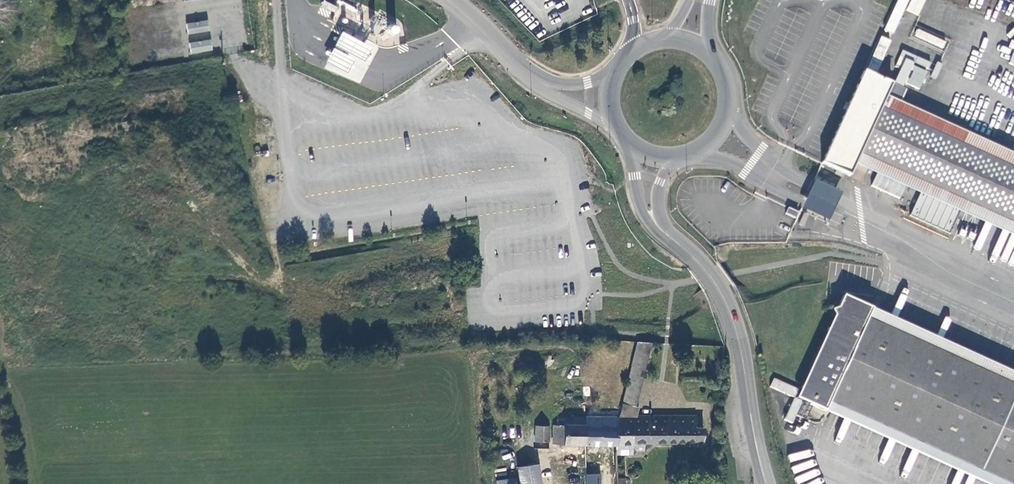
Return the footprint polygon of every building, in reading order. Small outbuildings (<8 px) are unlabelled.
[(337,7),(323,0),(320,6),(334,12),(337,7)] [(925,0),(898,0),(884,30),(894,35),(905,9),(918,15),(925,0)] [(192,53),(213,50),(208,20),(187,23),(189,35),(199,34),(200,37),(189,39),(192,53)] [(943,48),(946,41),(917,28),(914,35),(943,48)] [(371,48),(341,32),(334,45),(363,61),(371,48)] [(354,59),(332,48),(325,62),(346,73),(354,59)] [(886,97),(892,85),(863,72),(821,164),(836,171),(842,174),(849,177),(855,165),(860,154),(1013,225),(1013,168),(881,108),(886,97)] [(886,97),(881,108),(1013,168),(1013,155),(886,97)] [(860,154),(855,165),(1013,238),(1013,225),(860,154)] [(814,181),(801,209),(828,222),(841,194),(814,181)] [(798,214),(788,209),(785,215),(795,220),(798,214)] [(872,310),(843,297),(837,308),(832,311),(834,316),(796,399),(825,413),(829,403),(1009,483),(1013,483),(1013,389),(866,322),(872,310)] [(872,310),(866,322),(1013,389),(1013,374),(872,310)] [(643,377),(651,342),(637,342),(629,374),(643,377)] [(635,406),(643,377),(629,374),(622,403),(635,406)] [(774,377),(769,386),(795,398),(799,389),(774,377)] [(639,407),(635,406),(622,403),(618,417),(616,419),(616,428),(615,435),(616,446),(616,455),(633,455),(637,451),(645,451),(652,444),(703,444),(704,428),(696,428),(696,416),(637,416),(639,407)] [(983,483),(1009,483),(829,403),(825,413),(983,483)] [(553,444),(616,446),(615,435),(616,428),(614,428),(614,420),(600,419),(600,417),(574,417),(574,425),(554,425),(553,444)] [(549,427),(536,427),(536,442),(549,442),(549,427)] [(497,441),(486,443),(487,450),(498,448),(498,446),(501,445),(500,442),(497,443),(497,441)] [(537,464),(517,468),(520,483),(540,483),(537,464)] [(586,483),(601,483),(601,474),(586,474),(586,483)]
